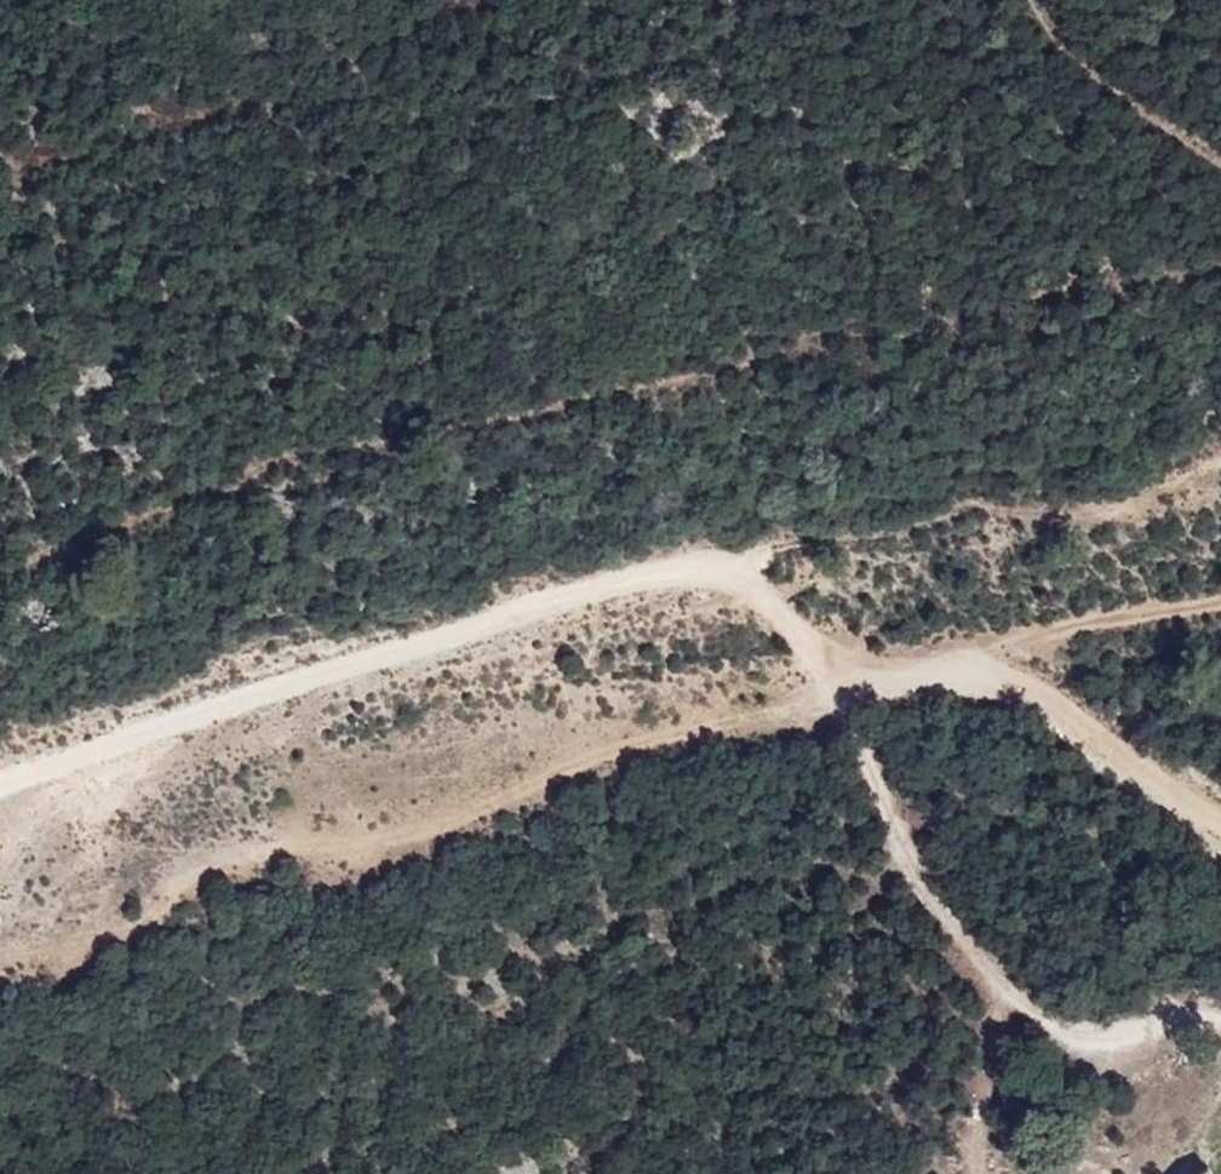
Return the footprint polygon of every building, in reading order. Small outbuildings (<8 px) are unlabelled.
[(1201,1173),(1220,1173),(1220,1160),(1201,1173)]
